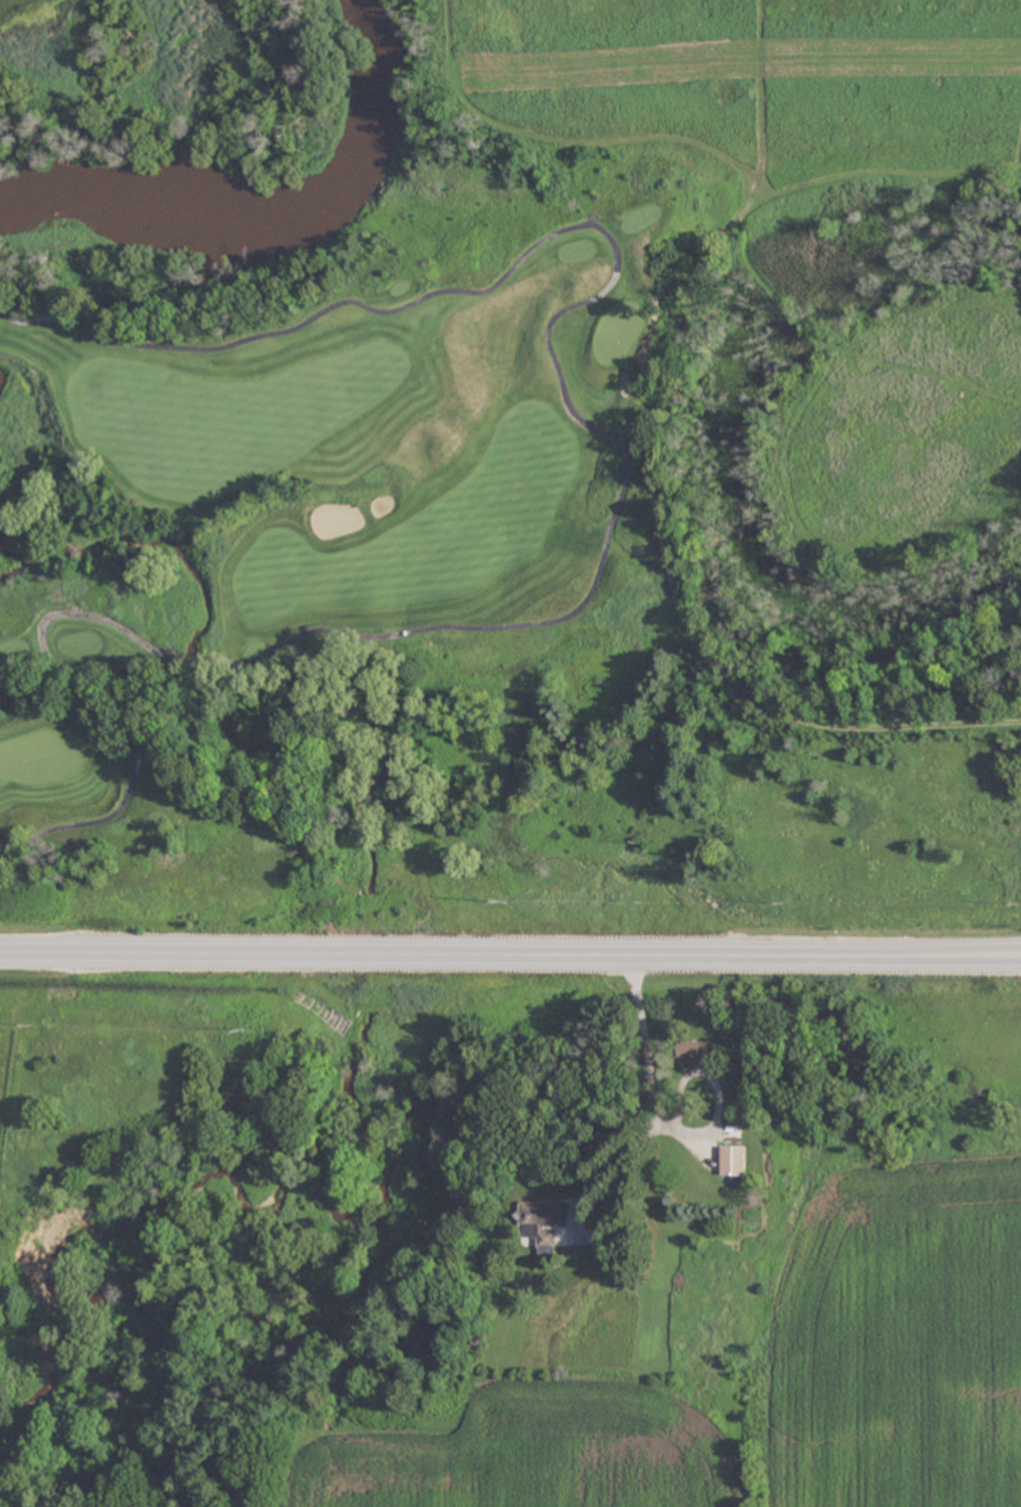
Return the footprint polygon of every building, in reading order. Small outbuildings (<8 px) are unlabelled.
[(682,1063),(718,1063),(718,1041),(682,1041),(682,1063)] [(735,1176),(735,1182),(745,1183),(746,1124),(725,1124),(724,1176),(735,1176)] [(564,1227),(565,1203),(525,1202),(524,1237),(543,1237),(542,1251),(558,1251),(559,1227),(564,1227)]
